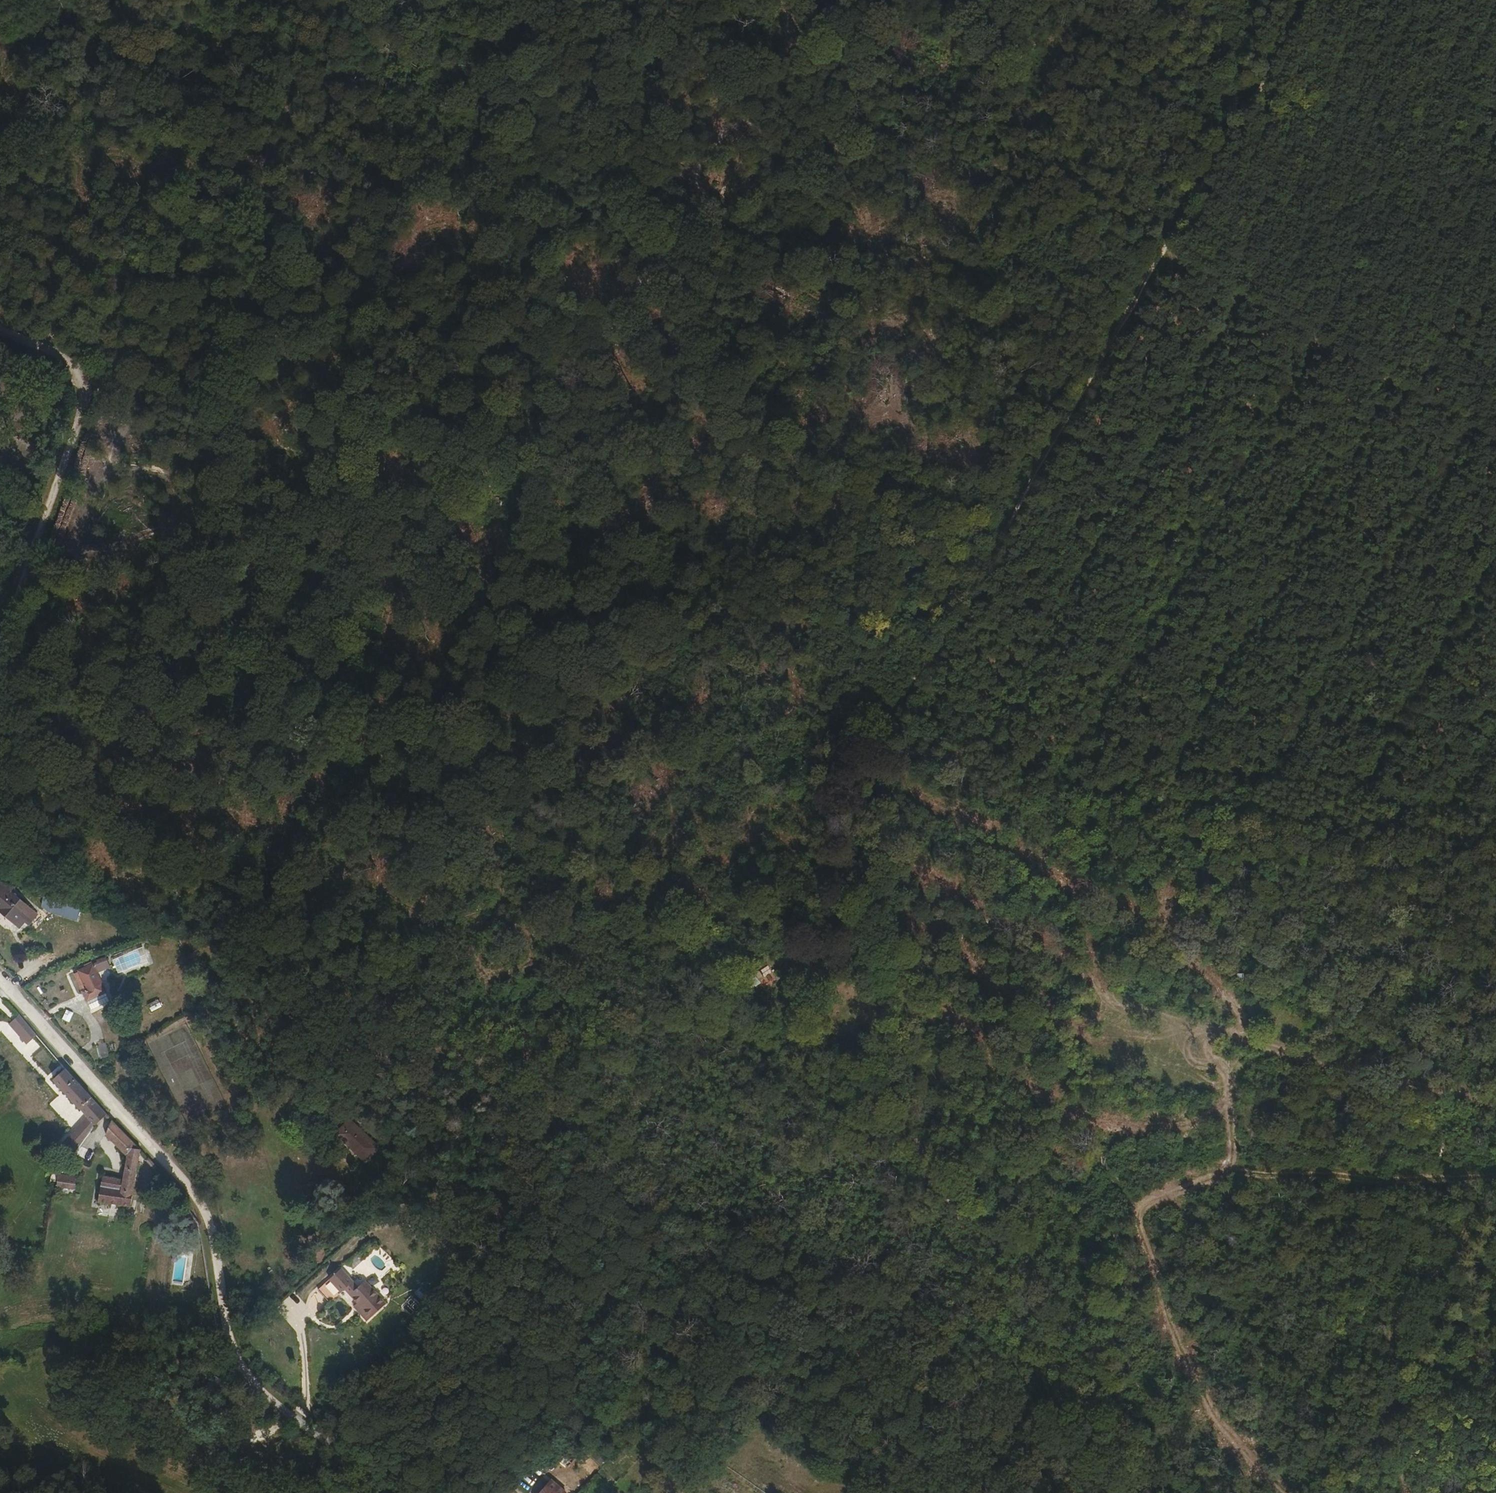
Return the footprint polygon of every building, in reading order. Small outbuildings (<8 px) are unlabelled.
[(1220,812),(1201,810),(1199,822),(1219,824),(1220,812)] [(1155,834),(1130,830),(1128,838),(1152,842),(1155,834)] [(0,880),(0,911),(16,927),(22,921),(25,925),(35,915),(9,890),(14,886),(0,880)] [(51,911),(80,922),(84,909),(47,897),(46,906),(51,911)] [(114,968),(110,960),(82,973),(91,992),(87,994),(91,1003),(111,994),(102,973),(114,968)] [(8,1013),(0,1020),(0,1031),(12,1045),(25,1033),(8,1013)] [(52,1065),(47,1088),(56,1098),(67,1113),(74,1122),(78,1126),(95,1114),(52,1065)] [(319,1124),(324,1129),(339,1116),(334,1111),(319,1124)] [(339,1116),(324,1129),(346,1153),(361,1139),(339,1116)] [(110,1147),(124,1149),(98,1118),(90,1138),(107,1159),(110,1147)] [(55,1153),(78,1126),(74,1122),(55,1143),(47,1136),(42,1141),(55,1153)] [(124,1150),(124,1149),(110,1147),(107,1159),(102,1180),(100,1192),(114,1194),(124,1150)] [(34,1172),(32,1178),(59,1184),(60,1178),(34,1172)] [(111,1209),(114,1194),(100,1192),(102,1180),(84,1175),(81,1188),(79,1201),(111,1209)] [(177,1256),(173,1283),(189,1285),(193,1258),(177,1256)] [(331,1281),(339,1273),(327,1260),(315,1272),(326,1285),(331,1281)] [(337,1287),(345,1279),(339,1273),(331,1281),(337,1287)] [(352,1273),(345,1279),(337,1287),(346,1296),(351,1301),(346,1306),(353,1314),(373,1297),(352,1273)] [(341,1301),(346,1306),(351,1301),(346,1296),(341,1301)] [(603,1464),(608,1459),(599,1450),(594,1455),(603,1464)] [(567,1492),(552,1477),(542,1488),(547,1492),(566,1492),(567,1492)]
